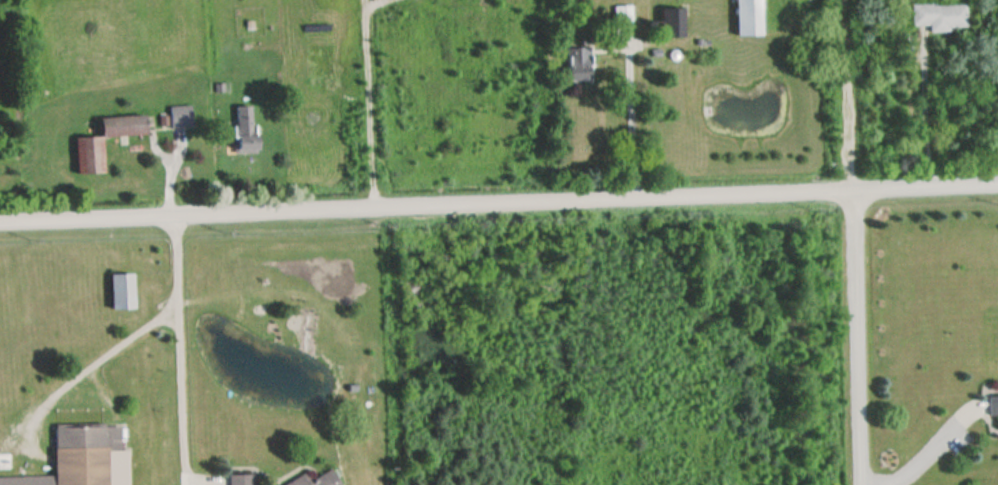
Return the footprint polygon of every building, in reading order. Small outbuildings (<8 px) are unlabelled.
[(760,0),(735,0),(735,36),(760,36),(760,0)] [(911,26),(928,26),(928,31),(965,30),(965,4),(911,5),(911,26)] [(661,37),(683,37),(683,8),(661,8),(661,37)] [(568,84),(590,84),(590,47),(568,47),(568,84)] [(170,106),(170,125),(190,125),(190,106),(170,106)] [(254,153),(253,106),(234,106),(235,153),(254,153)] [(74,138),(75,174),(102,173),(101,137),(145,134),(144,115),(99,117),(99,136),(74,138)] [(132,310),(132,275),(110,275),(110,310),(132,310)] [(988,397),(988,417),(997,417),(997,397),(988,397)] [(0,478),(0,484),(128,484),(128,451),(120,451),(119,427),(53,428),(53,478),(0,478)] [(331,471),(308,482),(304,475),(284,484),(338,484),(331,471)] [(229,484),(252,484),(252,476),(228,476),(229,484)]
